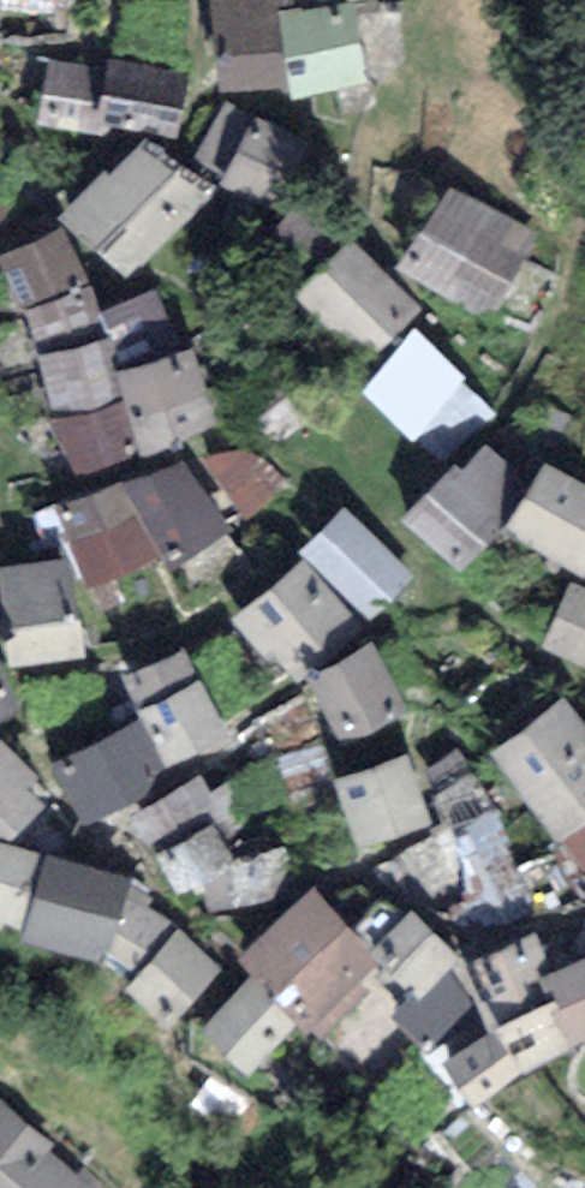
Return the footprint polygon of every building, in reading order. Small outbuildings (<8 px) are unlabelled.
[(218,97),(287,90),(279,12),(294,10),(293,0),(209,0),(218,97)] [(287,90),(289,102),(367,85),(354,4),(346,4),(345,0),(293,0),(294,10),(279,12),(287,90)] [(112,128),(113,118),(98,115),(108,54),(47,45),(36,117),(112,128)] [(180,128),(190,61),(109,49),(108,54),(98,115),(113,118),(180,128)] [(253,115),(223,102),(197,154),(223,168),(221,176),(234,181),(223,206),(244,213),(251,203),(283,216),(290,206),(308,143),(253,115)] [(212,184),(142,129),(110,158),(106,154),(56,205),(131,271),(212,184)] [(538,233),(446,183),(395,270),(472,316),(493,317),(538,233)] [(308,278),(350,238),(297,200),(290,206),(283,216),(263,239),(308,278)] [(0,240),(0,249),(37,325),(49,398),(75,463),(139,440),(142,449),(224,423),(196,335),(176,337),(159,279),(101,295),(64,218),(48,215),(0,240)] [(361,370),(422,312),(350,238),(308,278),(290,296),(361,370)] [(443,365),(410,336),(365,389),(398,417),(443,365)] [(243,443),(205,448),(246,511),(293,478),(243,443)] [(182,449),(120,470),(173,566),(236,520),(182,449)] [(505,537),(584,582),(584,481),(542,456),(514,505),(498,534),(505,537)] [(458,458),(399,523),(462,574),(505,537),(498,534),(514,505),(458,458)] [(115,471),(51,496),(88,578),(155,549),(115,471)] [(426,580),(341,508),(292,553),(301,562),(367,627),(371,631),(426,580)] [(0,554),(0,569),(14,658),(84,647),(68,543),(0,554)] [(367,627),(301,562),(219,621),(268,684),(367,627)] [(568,582),(542,642),(584,667),(584,587),(568,582)] [(408,719),(369,642),(296,679),(336,757),(408,719)] [(164,769),(227,737),(181,646),(118,678),(141,723),(164,769)] [(23,715),(0,663),(0,725),(23,715)] [(584,826),(584,702),(583,696),(510,725),(555,838),(584,826)] [(164,769),(141,723),(48,767),(80,827),(131,810),(171,777),(164,769)] [(8,846),(50,798),(36,786),(40,778),(0,739),(0,844),(8,846)] [(401,752),(318,778),(341,851),(423,825),(401,752)] [(44,855),(8,846),(0,844),(0,928),(3,925),(26,937),(44,855)] [(129,874),(44,855),(26,937),(22,952),(97,969),(100,954),(102,948),(111,951),(127,881),(129,874)] [(155,899),(127,881),(111,951),(102,948),(100,954),(134,975),(177,929),(149,907),(155,899)] [(386,968),(314,889),(237,962),(249,975),(293,1026),(302,1038),(309,1031),(321,1045),(386,968)] [(223,971),(177,929),(134,975),(117,994),(163,1036),(223,971)] [(293,1026),(249,975),(196,1036),(248,1080),(293,1026)] [(493,1016),(441,1048),(469,1094),(521,1062),(493,1016)] [(2,1084),(0,1086),(0,1187),(73,1187),(84,1175),(47,1143),(57,1132),(2,1084)]
